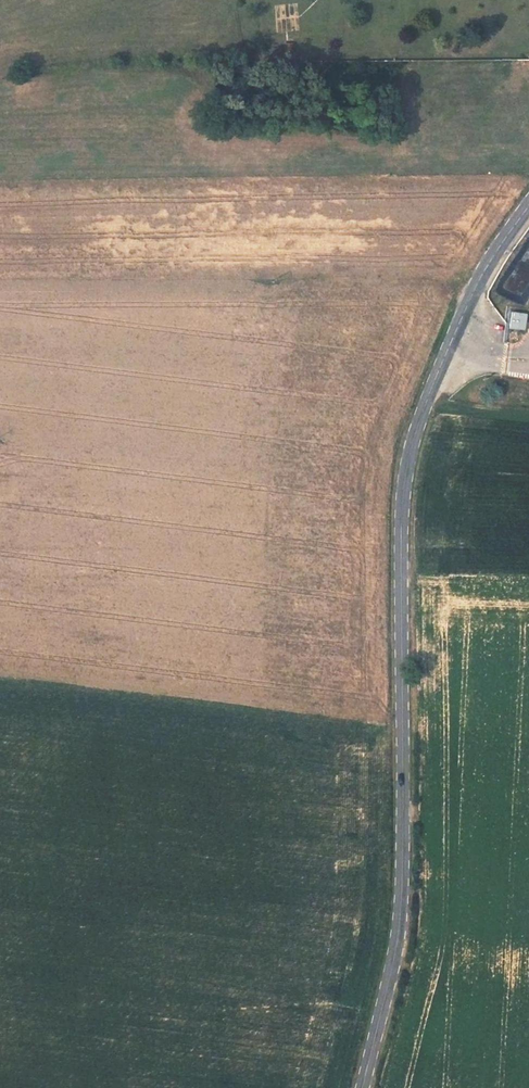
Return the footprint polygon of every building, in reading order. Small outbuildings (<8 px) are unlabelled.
[(512,250),(522,256),(528,247),(528,227),(526,231),(512,250)] [(526,330),(528,313),(511,311),(509,328),(526,330)]
